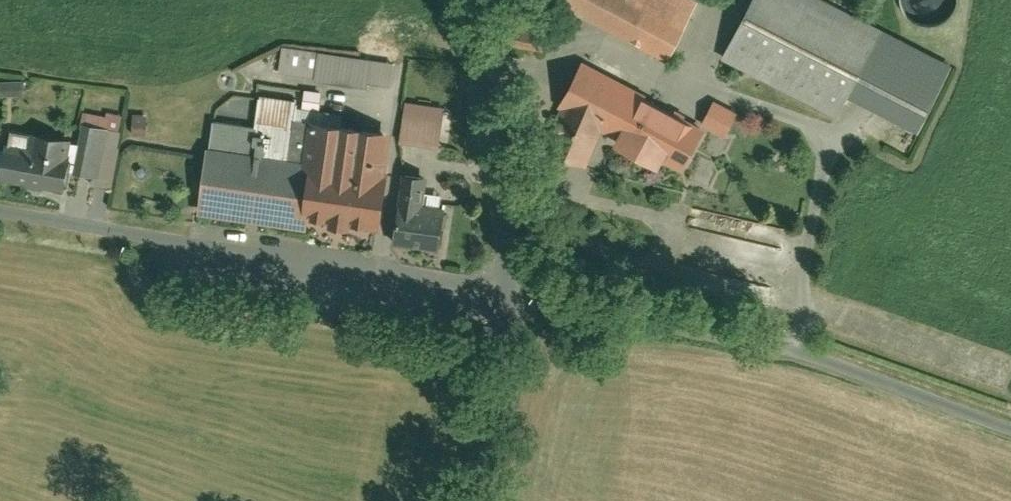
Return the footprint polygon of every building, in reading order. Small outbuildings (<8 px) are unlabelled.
[(662,60),(694,0),(693,0),(549,0),(567,10),(662,60)] [(828,0),(747,0),(718,58),(832,116),(843,93),(921,133),(956,66),(828,0)] [(895,2),(898,13),(906,22),(915,27),(927,28),(939,25),(947,18),(952,7),(953,0),(895,0),(895,2)] [(277,49),(274,71),(309,75),(309,79),(362,85),(362,82),(385,84),(388,62),(277,49)] [(581,166),(600,126),(615,135),(610,143),(652,166),(657,158),(674,167),(698,124),(577,57),(553,100),(561,105),(541,147),(581,166)] [(0,79),(0,97),(20,96),(19,78),(0,79)] [(307,218),(375,228),(389,135),(295,121),(298,103),(258,97),(253,127),(213,121),(200,213),(305,228),(307,218)] [(699,124),(726,136),(738,110),(711,99),(699,124)] [(405,104),(401,140),(439,145),(443,109),(405,104)] [(131,133),(145,133),(145,113),(131,113),(131,133)] [(81,124),(72,172),(95,176),(100,144),(115,146),(117,131),(81,124)] [(64,194),(71,163),(67,162),(71,143),(7,130),(0,164),(0,180),(64,194)] [(423,171),(397,167),(387,242),(435,248),(441,204),(419,201),(423,171)]
